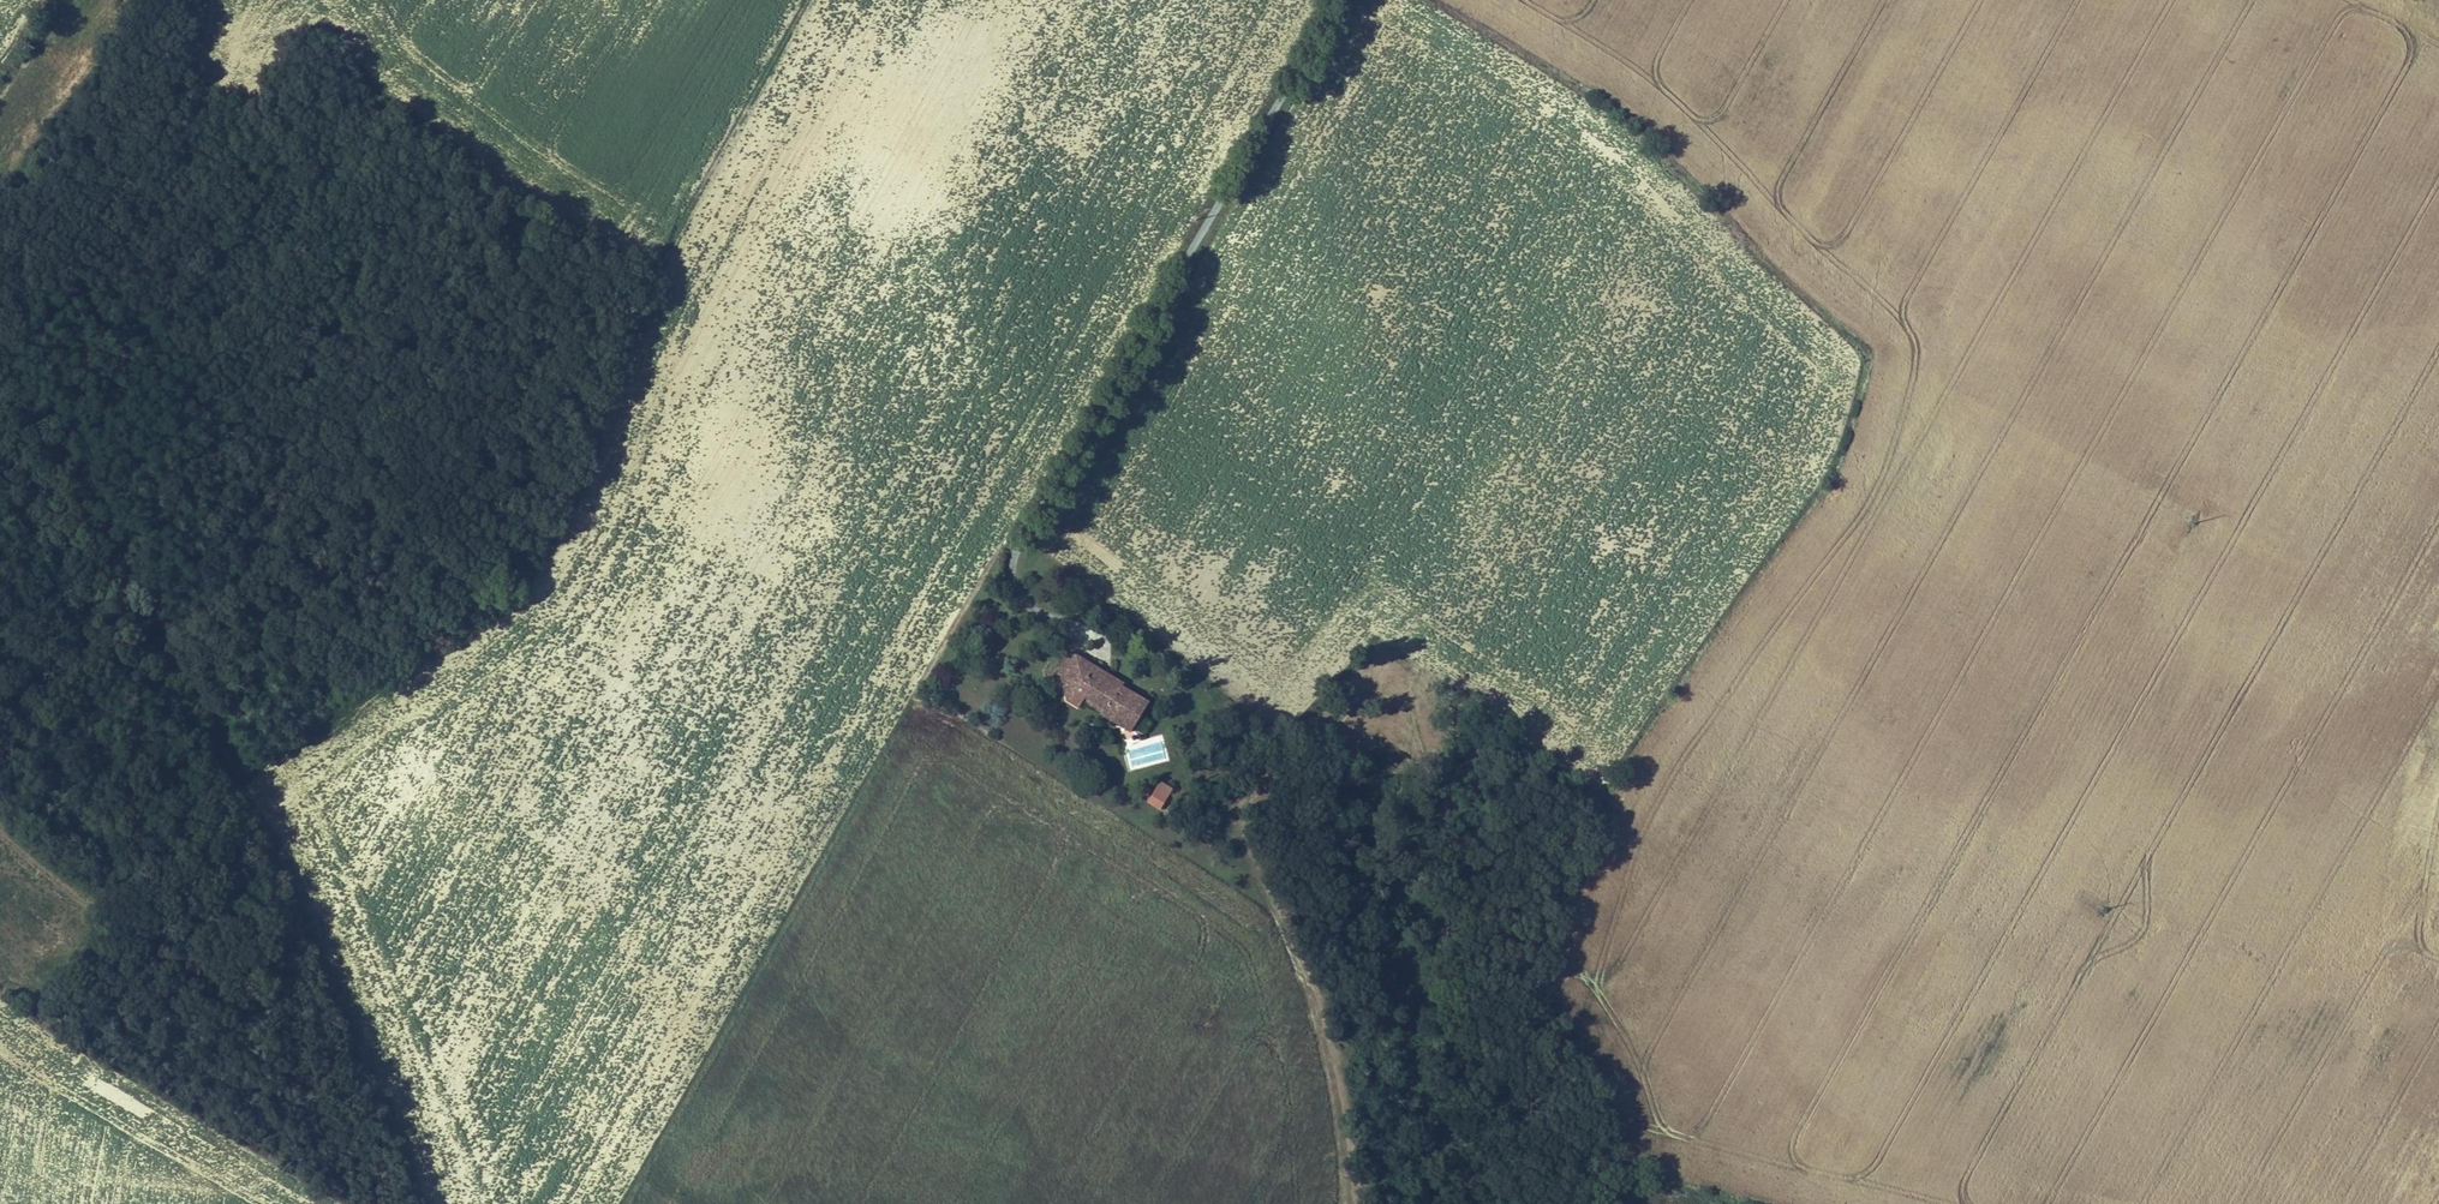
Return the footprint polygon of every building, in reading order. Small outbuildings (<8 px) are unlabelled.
[(1116,700),(1065,669),(1054,685),(1056,693),(1071,702),(1062,716),(1077,726),(1080,721),(1083,716),(1101,727),(1098,732),(1112,740),(1120,739),(1129,744),(1143,721),(1114,703),(1116,700)] [(1080,721),(1098,732),(1101,727),(1083,716),(1080,721)] [(1159,779),(1146,802),(1160,810),(1173,788),(1159,779)]
